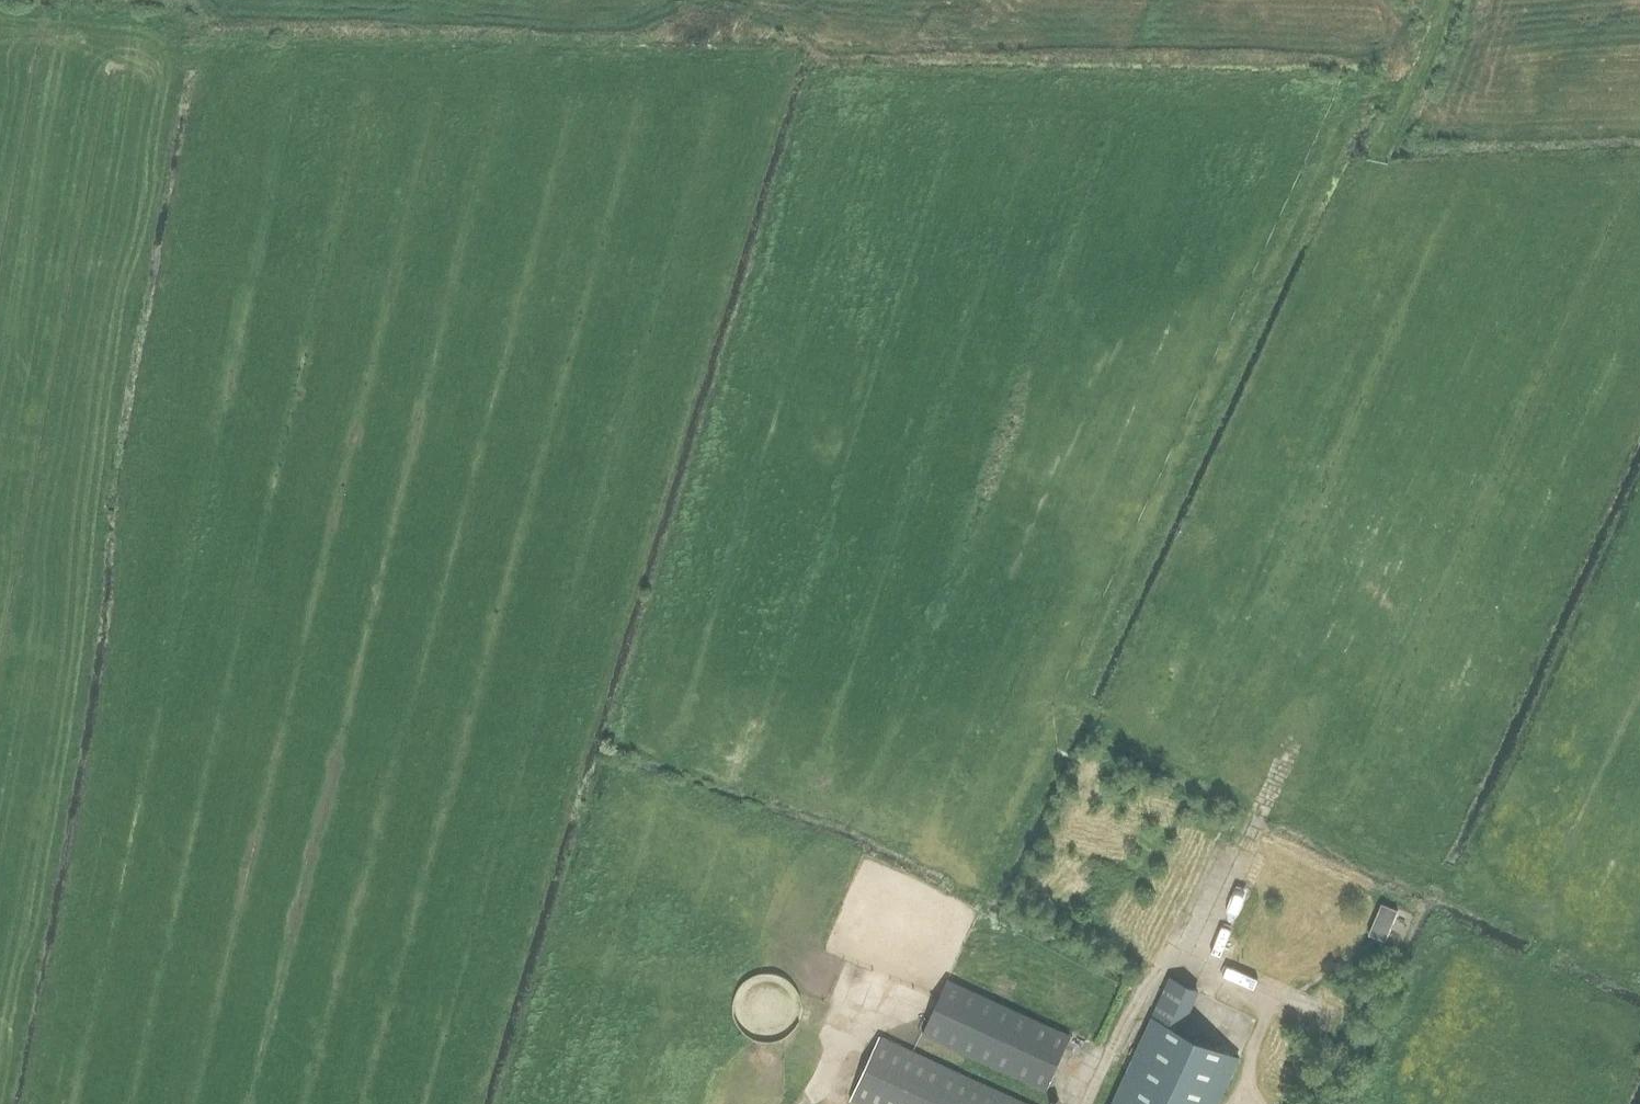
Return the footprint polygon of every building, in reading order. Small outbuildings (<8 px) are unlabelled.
[(1383,904),(1370,935),(1384,941),(1398,910),(1383,904)] [(738,990),(735,995),(733,1000),(732,1005),(732,1011),(733,1016),(734,1021),(737,1026),(740,1031),(743,1035),(748,1038),(752,1041),(758,1043),(763,1044),(768,1044),(774,1043),(779,1042),(784,1040),(789,1037),(793,1033),(796,1029),(799,1024),(800,1019),(801,1013),(802,1008),(801,1002),(800,997),(797,992),(794,988),(790,984),(786,980),(781,978),(776,976),(771,975),(766,975),(760,975),(755,977),(750,979),(745,982),(741,986),(738,990)] [(1239,1059),(1180,1032),(1199,992),(1171,978),(1112,1103),(1219,1103),(1239,1059)] [(1047,1089),(1070,1036),(948,981),(924,1033),(1047,1089)] [(880,1037),(851,1100),(861,1103),(1027,1103),(880,1037)]
